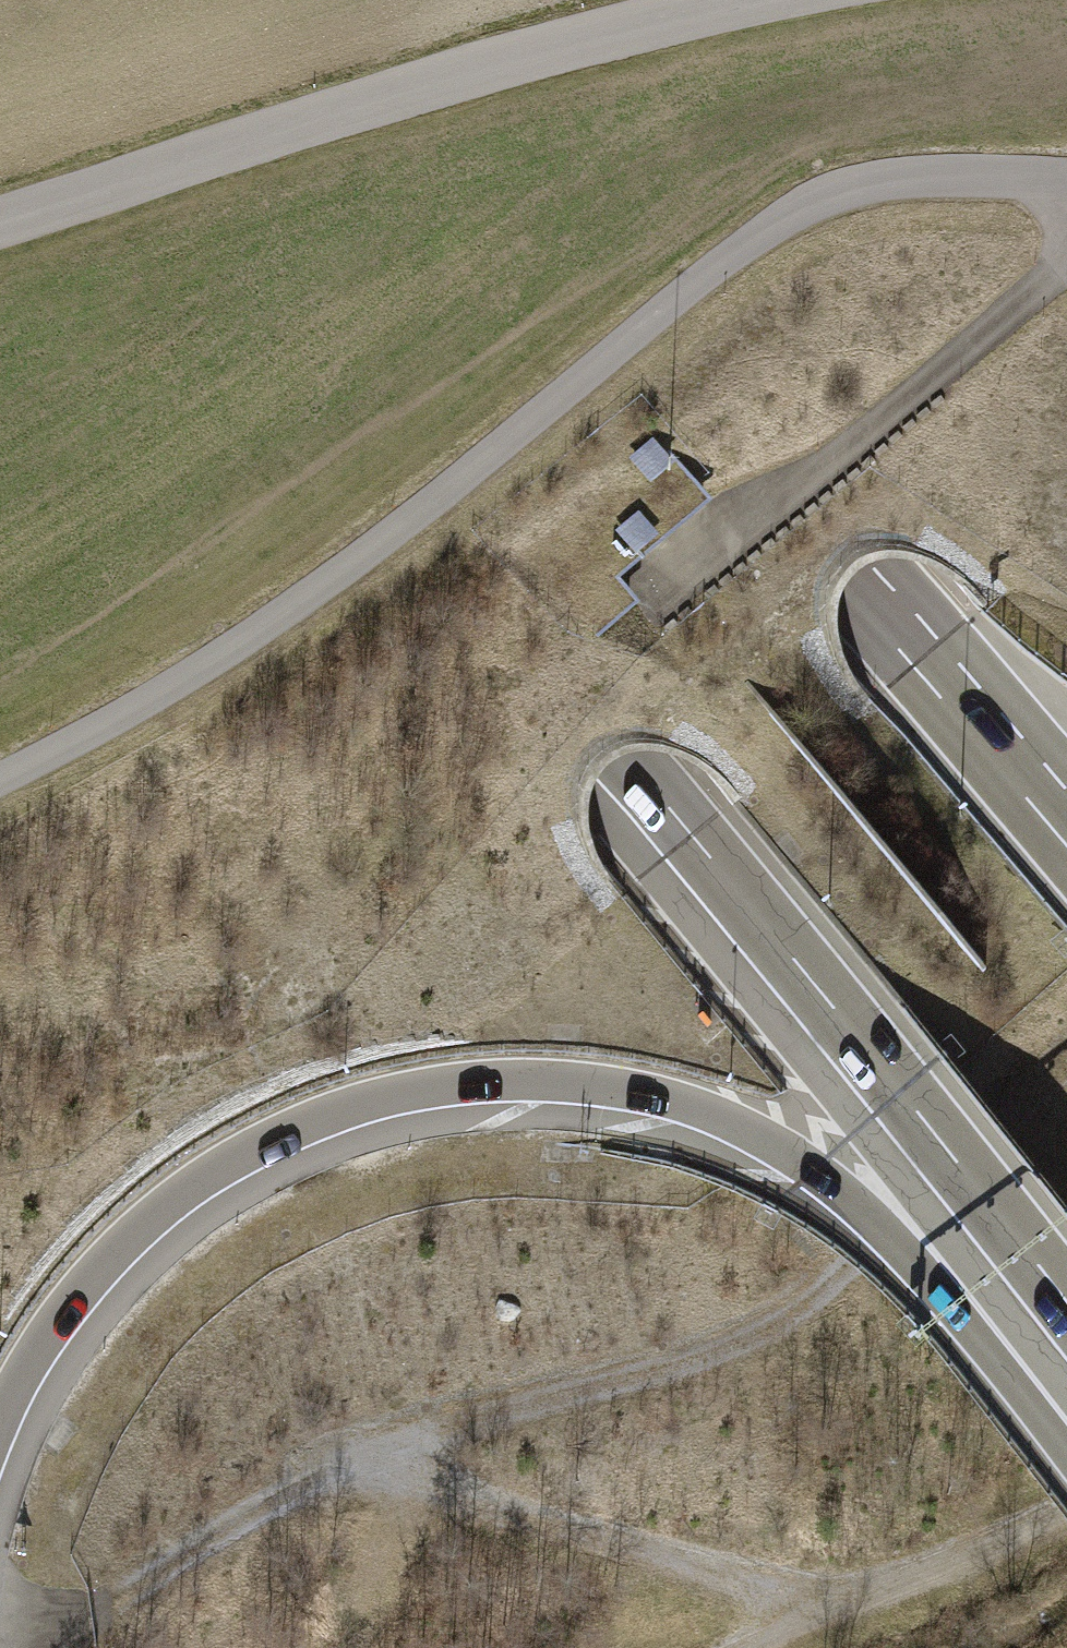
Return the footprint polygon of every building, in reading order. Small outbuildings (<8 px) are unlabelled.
[(518,552),(587,635),(627,601),(608,577),(700,500),(650,440),(518,552)]
